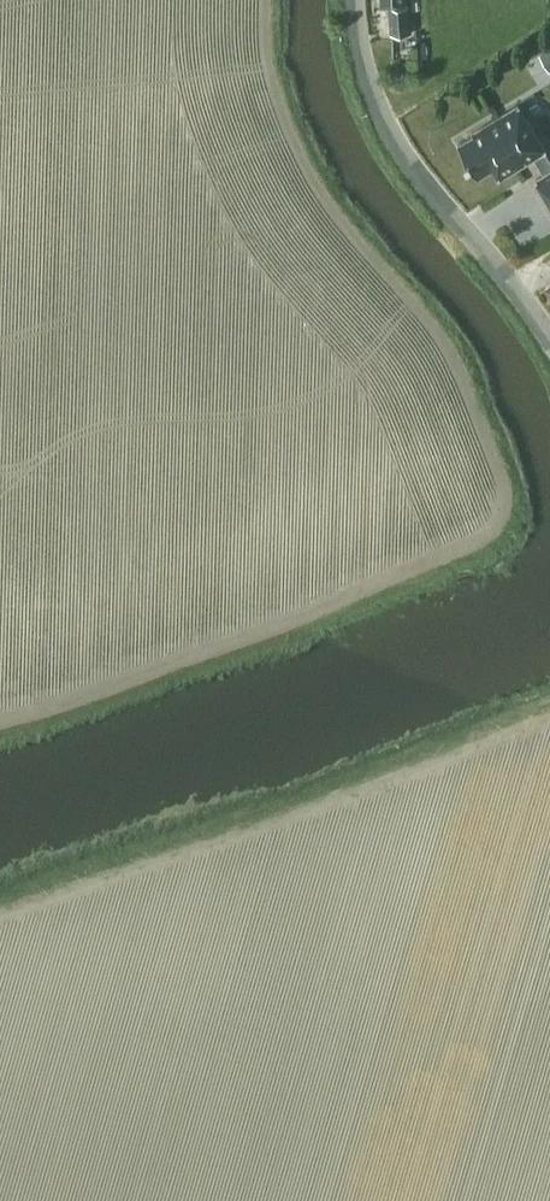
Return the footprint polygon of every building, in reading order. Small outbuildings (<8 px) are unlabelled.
[(410,32),(407,5),(407,0),(382,0),(382,4),(391,3),(391,32),(410,32)] [(539,53),(549,71),(549,70),(549,46),(539,53)] [(472,129),(474,131),(458,141),(477,172),(492,163),(499,174),(533,153),(544,171),(536,176),(549,200),(549,154),(518,101),(472,129)]
